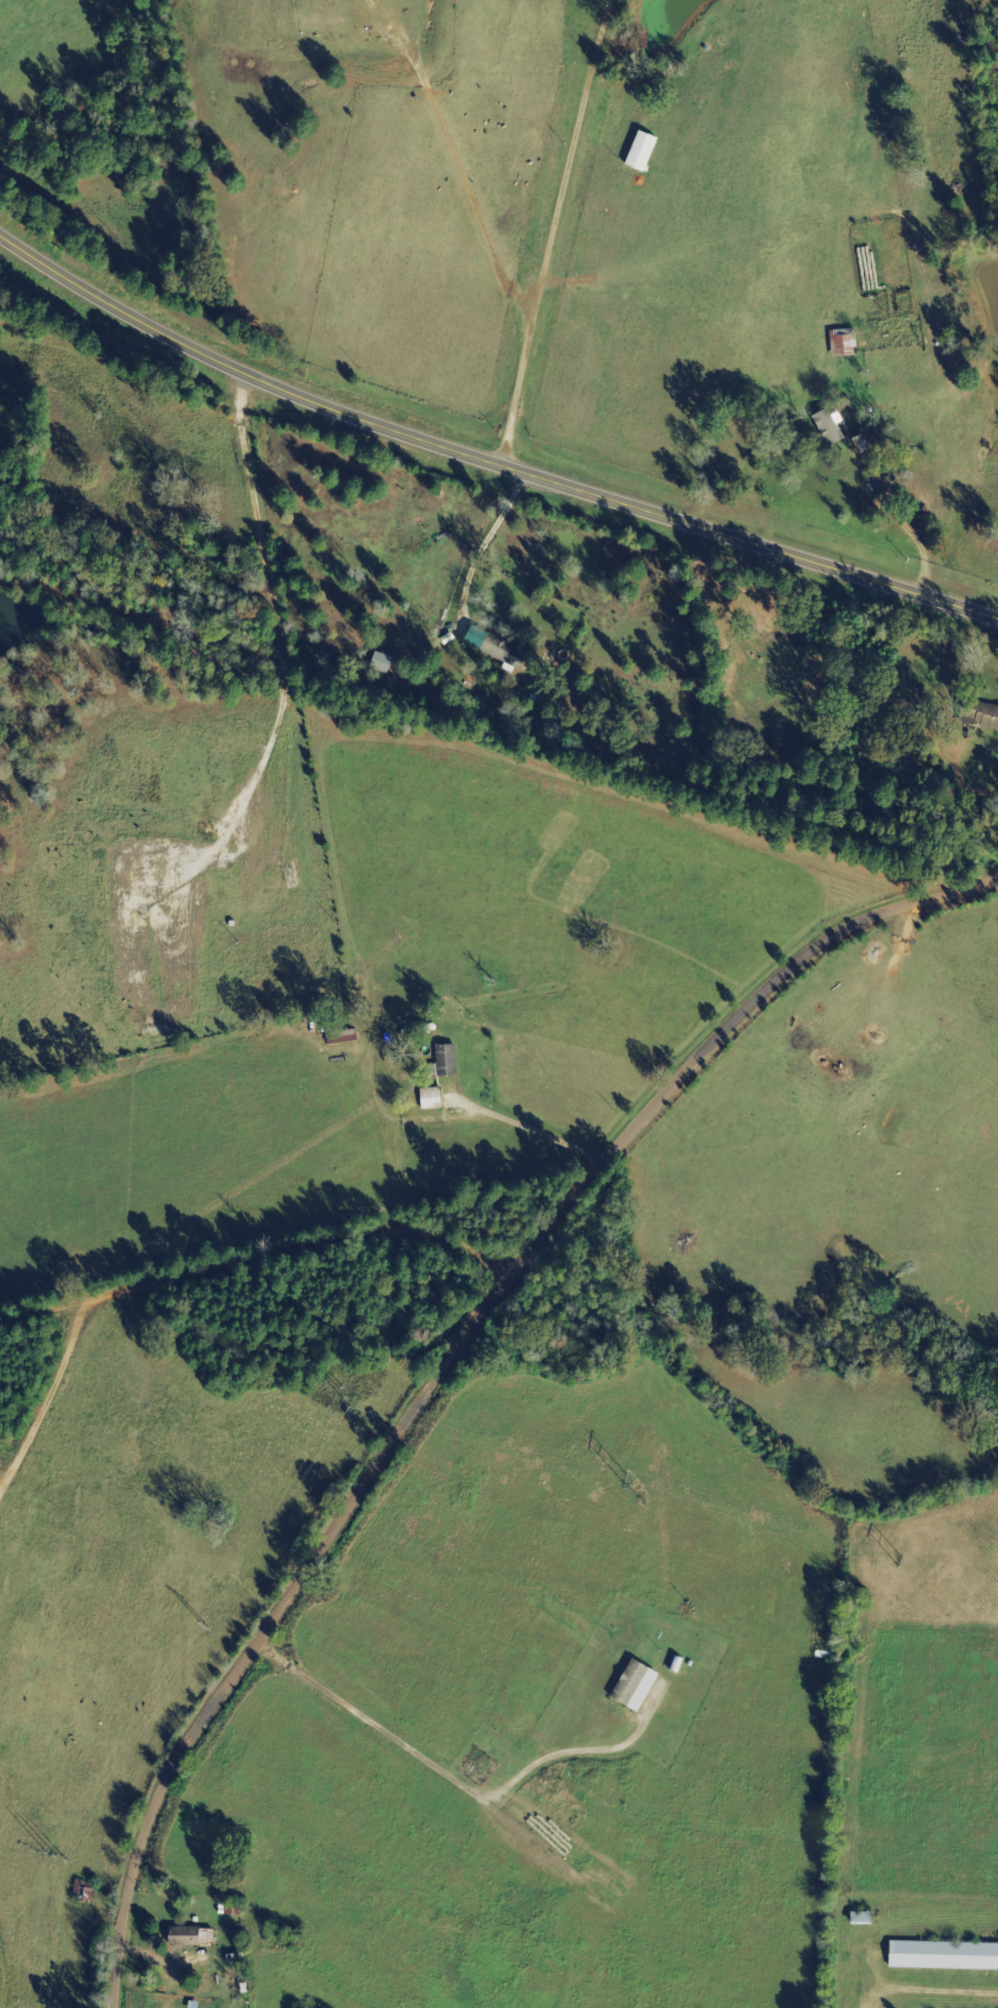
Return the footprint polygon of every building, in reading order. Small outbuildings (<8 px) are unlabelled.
[(630,167),(649,172),(660,137),(640,131),(630,167)] [(860,353),(859,329),(833,330),(834,354),(860,353)] [(815,416),(833,447),(848,439),(831,408),(815,416)] [(524,669),(532,652),(475,626),(467,643),(524,669)] [(373,668),(390,675),(396,658),(379,652),(373,668)] [(967,698),(962,721),(997,729),(997,705),(967,698)] [(439,1065),(434,1065),(434,1077),(460,1076),(459,1045),(439,1045),(439,1065)] [(423,1089),(425,1110),(445,1108),(443,1087),(423,1089)] [(614,1698),(643,1712),(662,1672),(633,1658),(614,1698)] [(874,1912),(855,1912),(855,1925),(875,1924),(874,1912)] [(172,1928),(172,1945),(217,1944),(217,1927),(172,1928)] [(893,1941),(893,1968),(997,1970),(997,1943),(893,1941)]
